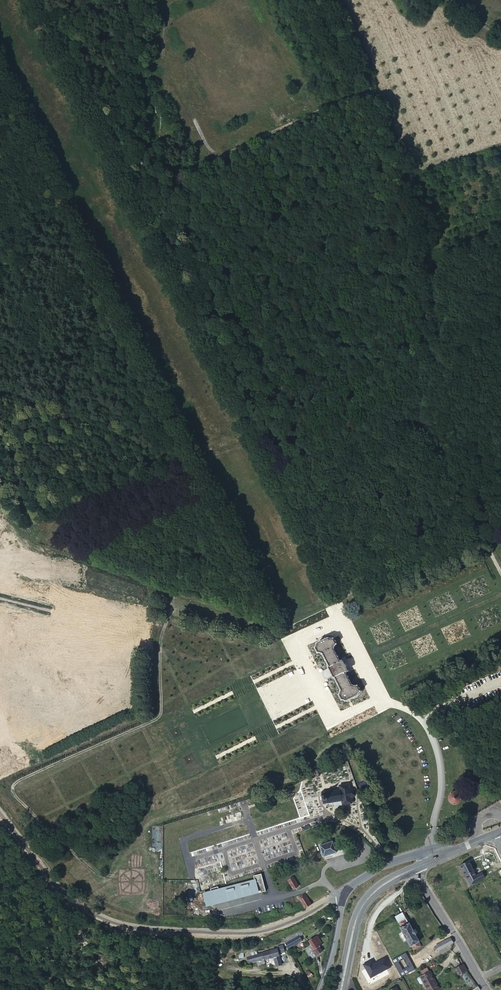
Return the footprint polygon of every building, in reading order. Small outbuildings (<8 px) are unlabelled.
[(318,642),(316,646),(319,653),(324,653),(329,664),(326,666),(331,678),(335,677),(340,687),(337,693),(340,700),(343,700),(354,695),(357,691),(354,685),(350,684),(345,672),(347,671),(342,659),(339,660),(334,648),(336,644),(333,639),(328,638),(318,642)] [(335,791),(318,795),(322,807),(329,805),(330,810),(349,806),(347,799),(352,797),(350,790),(345,790),(343,786),(335,788),(335,791)] [(457,804),(457,802),(457,801),(456,799),(455,798),(454,797),(453,796),(452,795),(450,795),(449,795),(448,795),(446,796),(445,797),(444,797),(443,799),(443,800),(442,801),(442,802),(443,804),(443,805),(443,806),(444,807),(445,808),(447,809),(448,809),(449,809),(451,809),(452,809),(453,808),(455,807),(456,805),(457,804)] [(327,842),(314,846),(318,858),(331,854),(327,842)] [(468,860),(460,864),(465,875),(465,874),(470,884),(485,877),(482,872),(475,875),(473,870),(468,860)] [(256,875),(258,887),(265,886),(262,874),(256,875)] [(289,876),(283,878),(287,888),(293,885),(289,876)] [(207,907),(260,894),(257,880),(203,892),(207,907)] [(304,896),(294,899),(298,909),(307,905),(304,896)] [(410,922),(403,911),(395,916),(401,927),(400,927),(410,946),(411,945),(413,950),(420,946),(418,942),(419,941),(409,923),(410,922)] [(282,943),(284,949),(299,944),(298,941),(303,940),(302,937),(282,943)] [(449,938),(434,946),(437,951),(453,942),(449,938)] [(314,940),(305,943),(308,951),(307,952),(309,957),(315,955),(314,950),(317,949),(314,940)] [(278,947),(272,950),(275,956),(281,954),(278,947)] [(258,956),(243,962),(246,966),(260,961),(260,962),(270,958),(273,967),(278,965),(275,956),(272,950),(268,952),(258,956)] [(458,975),(466,971),(462,964),(455,969),(458,975)] [(420,976),(423,982),(426,987),(427,988),(426,988),(427,989),(436,989),(439,988),(436,983),(435,983),(429,971),(420,976)]
